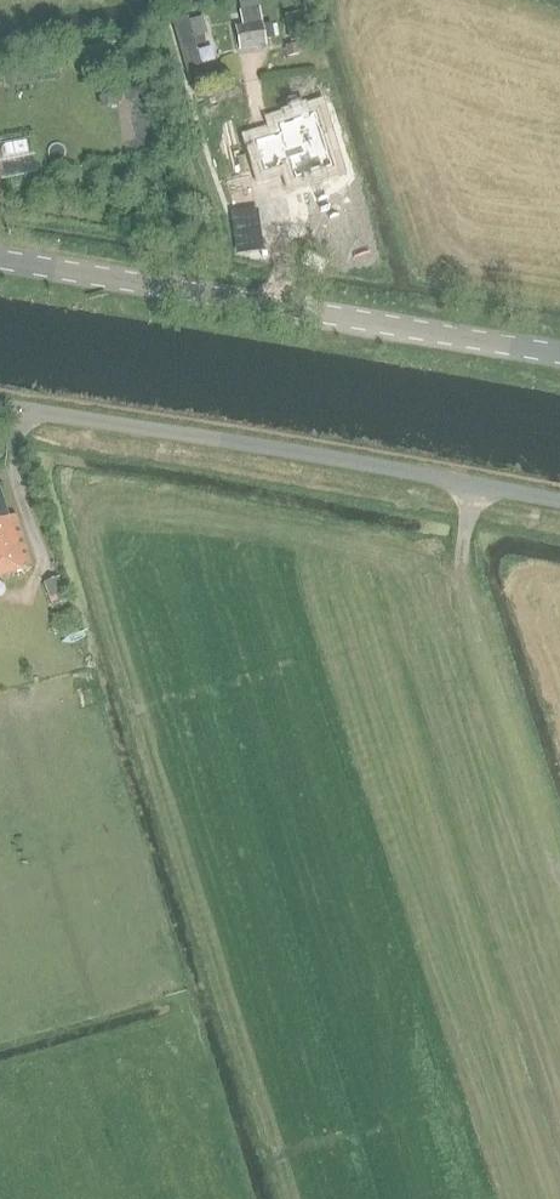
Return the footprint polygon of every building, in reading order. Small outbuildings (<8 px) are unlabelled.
[(265,46),(256,0),(252,0),(237,3),(241,26),(234,27),(238,51),(265,46)] [(302,13),(284,16),(290,42),(307,38),(302,13)] [(187,18),(171,23),(186,76),(203,71),(193,39),(207,35),(202,19),(189,22),(187,18)] [(289,162),(295,181),(334,169),(317,114),(278,126),(281,134),(255,142),(264,173),(281,167),(280,165),(289,162)] [(1,578),(1,575),(12,572),(13,575),(31,570),(16,516),(8,519),(0,491),(0,579),(1,578)] [(51,607),(66,602),(59,579),(43,584),(51,607)]
